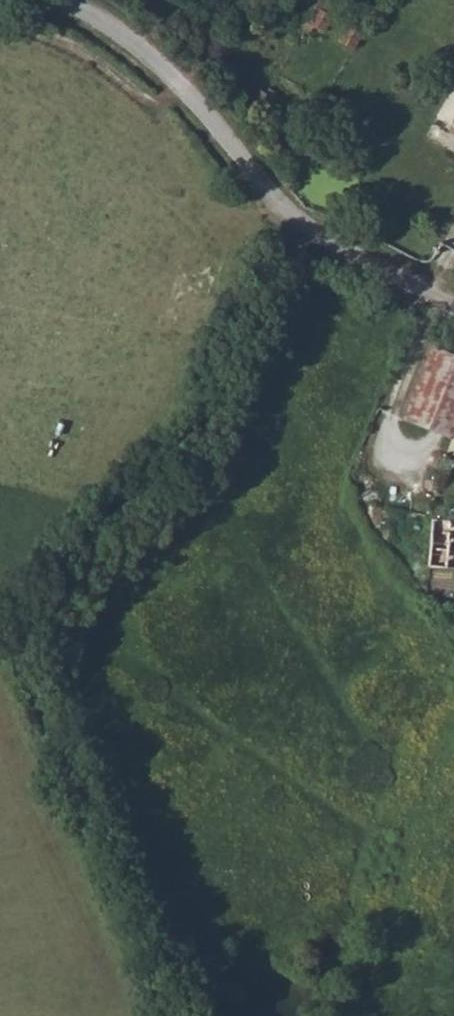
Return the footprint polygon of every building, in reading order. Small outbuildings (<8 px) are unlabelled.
[(312,8),(301,29),(307,32),(311,28),(322,33),(330,18),(312,8)] [(360,34),(346,26),(338,41),(352,49),(360,34)] [(453,436),(453,353),(434,345),(406,418),(453,438),(453,436)] [(430,565),(447,568),(453,534),(453,524),(439,520),(430,565)]
